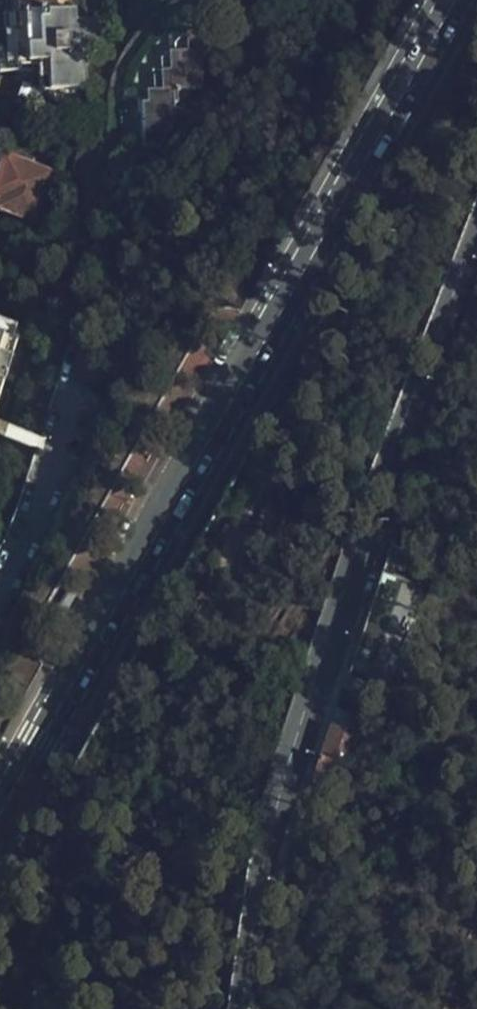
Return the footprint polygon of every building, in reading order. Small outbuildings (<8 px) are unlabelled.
[(25,70),(24,80),(37,81),(37,93),(73,92),(73,70),(82,57),(86,57),(85,23),(72,25),(72,0),(0,0),(0,71),(25,70)] [(187,98),(186,67),(201,54),(187,42),(172,41),(173,60),(155,61),(155,80),(146,80),(146,98),(132,98),(132,112),(127,112),(127,155),(145,154),(159,127),(158,111),(162,111),(161,99),(187,98)] [(50,173),(0,157),(0,215),(34,225),(50,173)] [(13,336),(0,332),(0,379),(13,336)] [(335,709),(329,727),(358,738),(366,720),(335,709)] [(329,727),(313,777),(334,788),(358,738),(329,727)] [(290,845),(288,853),(302,857),(305,848),(290,845)]
